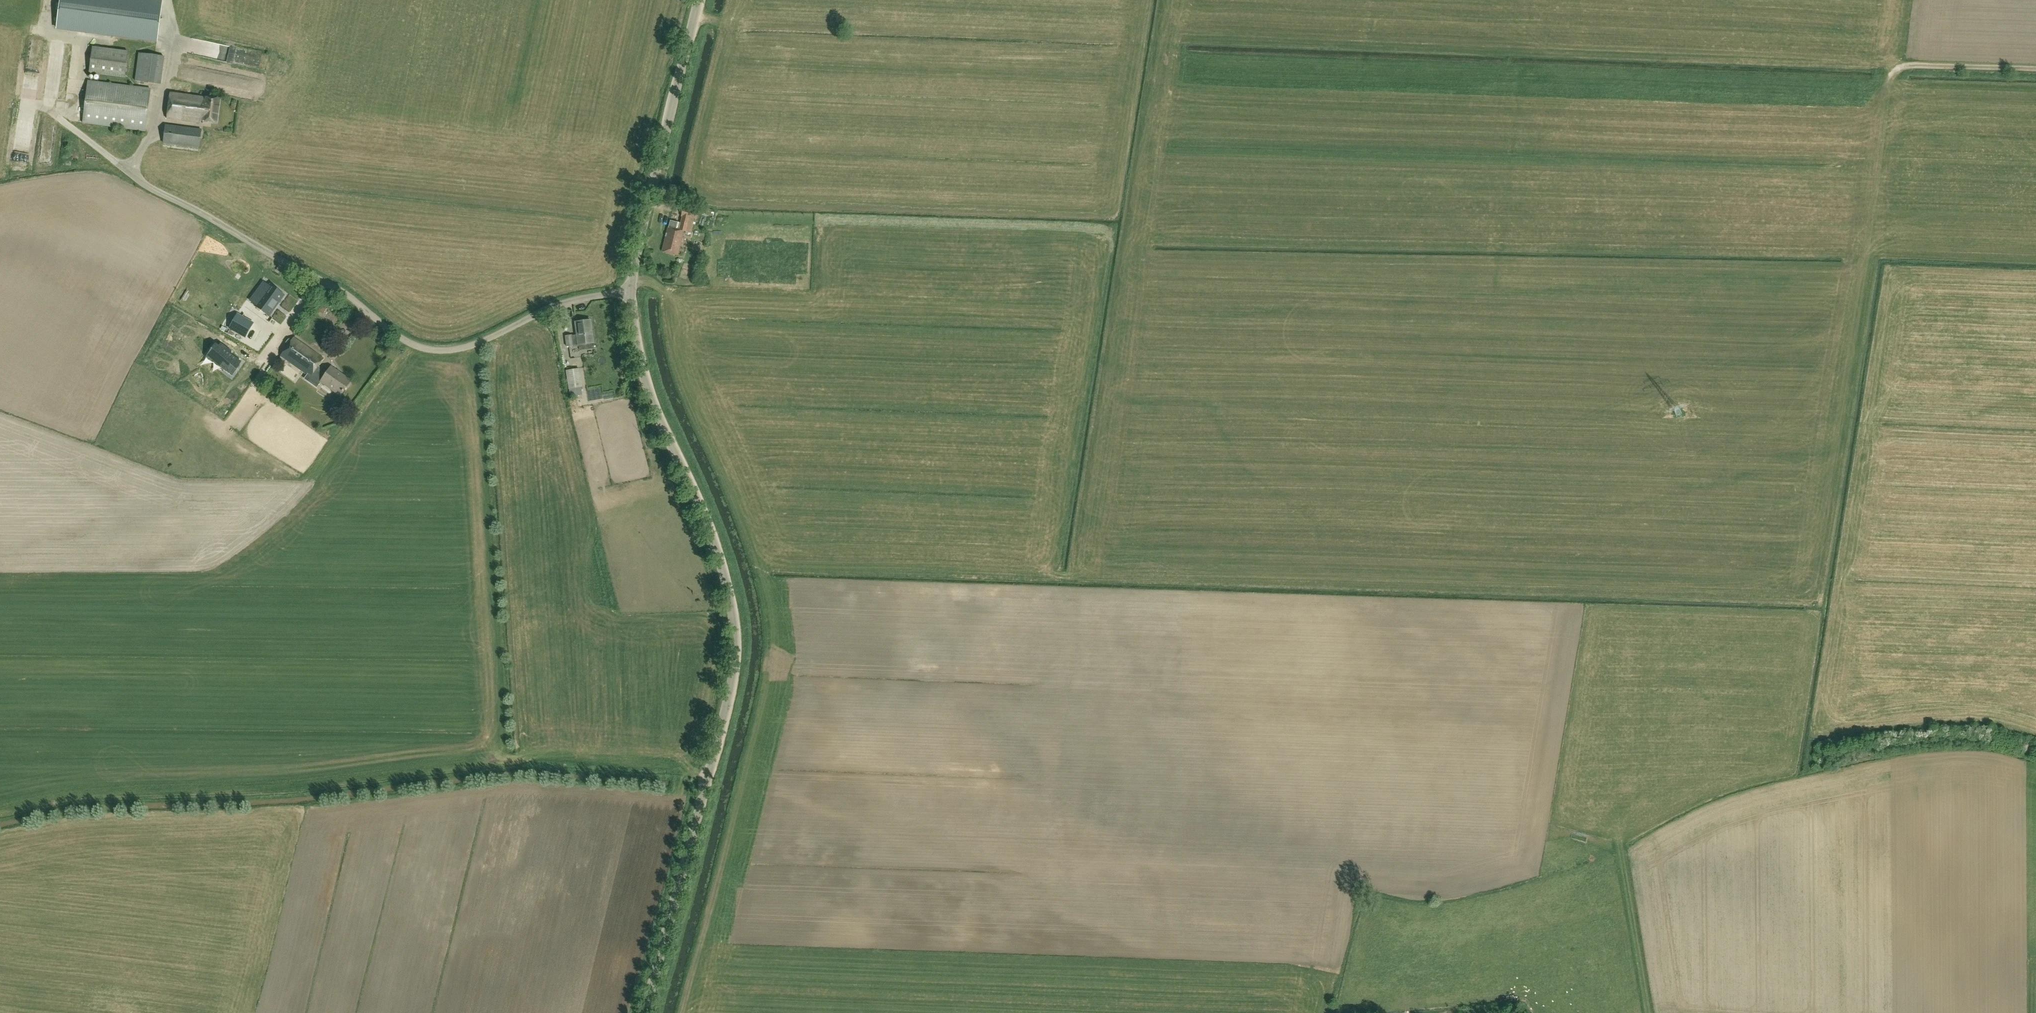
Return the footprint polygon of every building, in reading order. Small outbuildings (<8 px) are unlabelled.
[(162,1),(155,0),(61,0),(57,28),(157,41),(162,1)] [(210,50),(251,58),(253,47),(212,39),(210,50)] [(69,78),(70,40),(58,40),(57,78),(69,78)] [(127,52),(92,47),(89,73),(124,77),(127,52)] [(167,81),(171,53),(145,50),(142,78),(167,81)] [(258,50),(255,62),(267,66),(271,54),(258,50)] [(149,89),(88,81),(82,123),(144,131),(149,89)] [(216,123),(218,100),(205,98),(169,93),(166,119),(202,124),(203,121),(216,123)] [(201,130),(165,125),(163,143),(198,147),(201,130)] [(59,146),(61,138),(48,135),(47,143),(59,146)] [(701,214),(686,210),(684,217),(686,218),(683,229),(689,231),(692,219),(699,221),(701,214)] [(668,227),(663,251),(676,254),(682,230),(676,229),(678,222),(670,221),(668,227)] [(270,288),(255,308),(269,318),(284,297),(270,288)] [(327,309),(322,305),(318,311),(323,315),(327,309)] [(237,314),(229,329),(245,338),(254,323),(237,314)] [(593,343),(590,320),(575,322),(577,335),(572,336),(572,335),(565,336),(567,347),(573,346),(573,345),(578,345),(593,343)] [(340,396),(350,381),(330,367),(326,373),(317,366),(323,359),(293,338),(280,356),(303,373),(300,376),(316,387),(320,382),(340,396)] [(213,363),(232,376),(240,364),(236,361),(238,358),(228,352),(230,349),(218,342),(217,345),(213,343),(216,345),(211,353),(217,356),(213,363)] [(565,384),(578,383),(577,363),(563,364),(565,384)]
